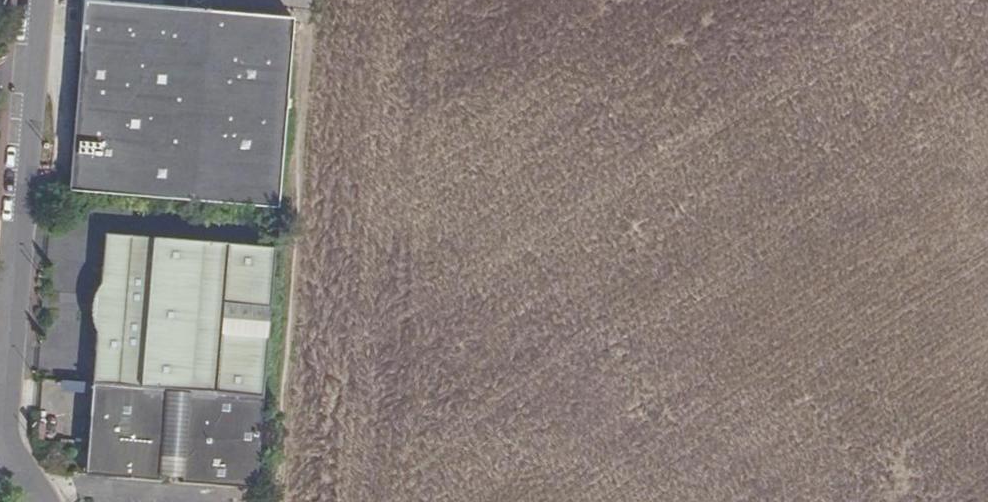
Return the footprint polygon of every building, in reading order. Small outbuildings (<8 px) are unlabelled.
[(290,23),(84,6),(84,16),(68,193),(276,212),(290,23)] [(89,325),(90,329),(92,331),(98,336),(96,362),(94,385),(114,387),(263,400),(276,251),(107,237),(103,286),(98,287),(95,289),(92,293),(90,297),(89,303),(88,310),(88,318),(89,325)] [(98,451),(97,467),(110,468),(109,478),(124,479),(161,483),(161,478),(177,479),(180,484),(254,491),(263,400),(114,387),(94,385),(92,411),(88,451),(98,451)] [(98,451),(88,451),(86,476),(109,478),(110,468),(97,467),(98,451)]
